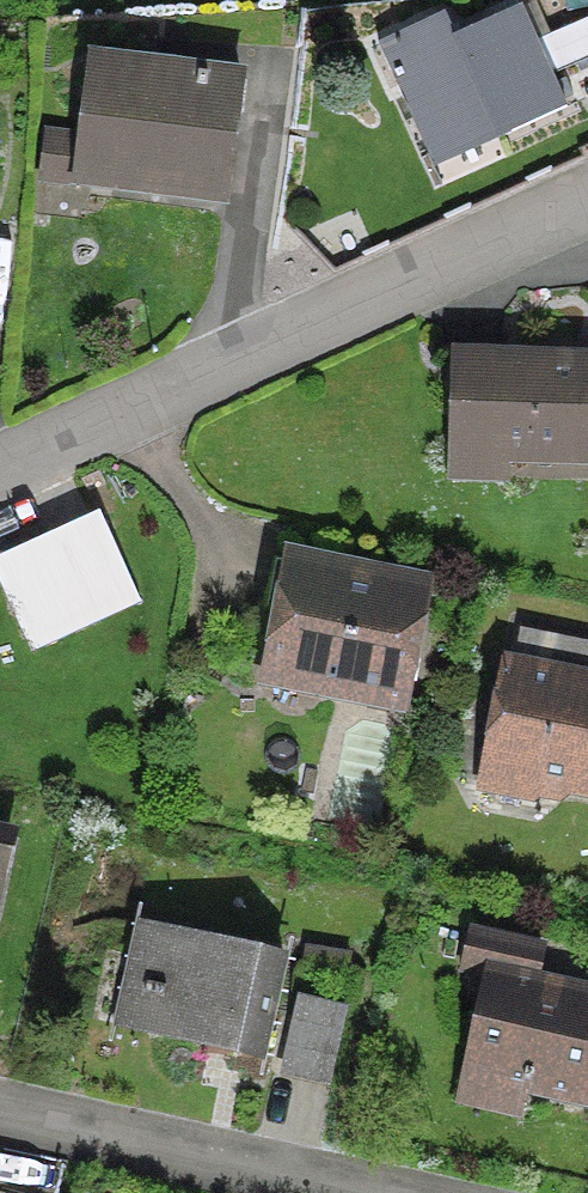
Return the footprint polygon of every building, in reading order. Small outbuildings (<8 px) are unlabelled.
[(494,143),(561,112),(516,13),(438,49),(427,25),(374,49),(423,159),(488,130),(494,143)] [(36,182),(220,206),(236,82),(88,63),(77,145),(41,140),(36,182)] [(569,381),(570,364),(450,360),(447,455),(496,457),(496,463),(587,466),(587,382),(569,381)] [(123,602),(92,533),(0,575),(0,577),(30,644),(123,602)] [(417,593),(271,564),(261,611),(278,614),(270,655),(317,665),(312,688),(395,705),(417,593)] [(587,794),(587,649),(516,634),(508,672),(505,672),(485,773),(530,782),(538,795),(554,799),(567,790),(587,794)] [(148,1036),(257,1061),(279,963),(139,932),(124,998),(155,1005),(148,1036)] [(587,1074),(587,1000),(530,987),(537,952),(467,936),(459,973),(483,979),(462,1076),(582,1103),(587,1074)] [(279,1074),(322,1084),(337,1016),(294,1006),(279,1074)]
